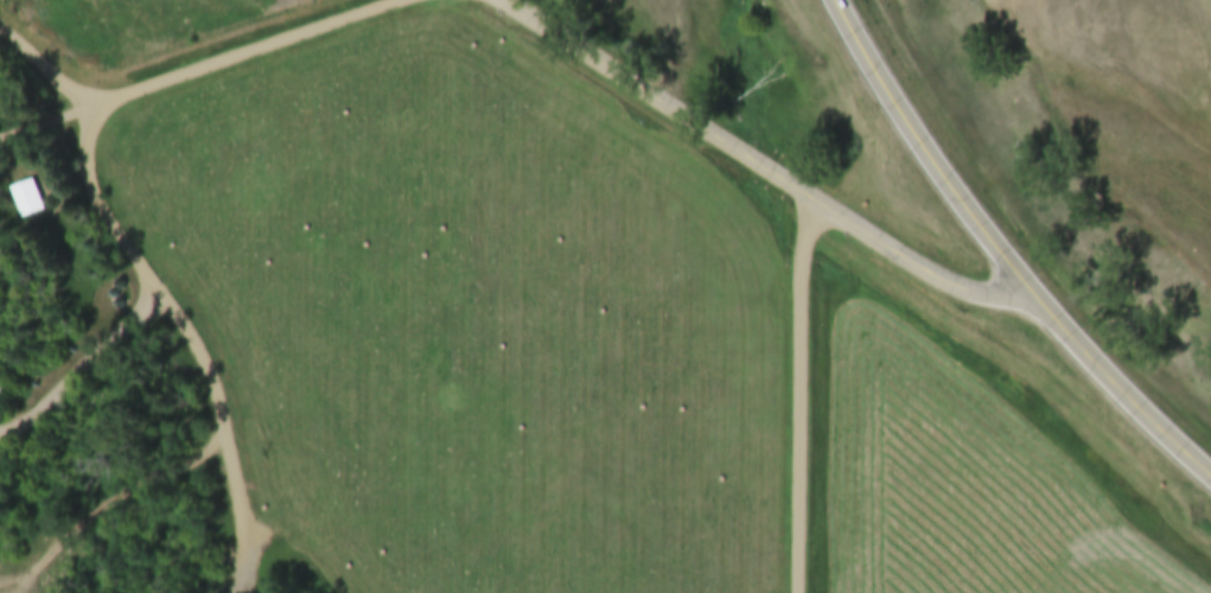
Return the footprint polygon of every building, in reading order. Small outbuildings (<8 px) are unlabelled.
[(22,219),(45,209),(31,179),(8,189),(22,219)]
